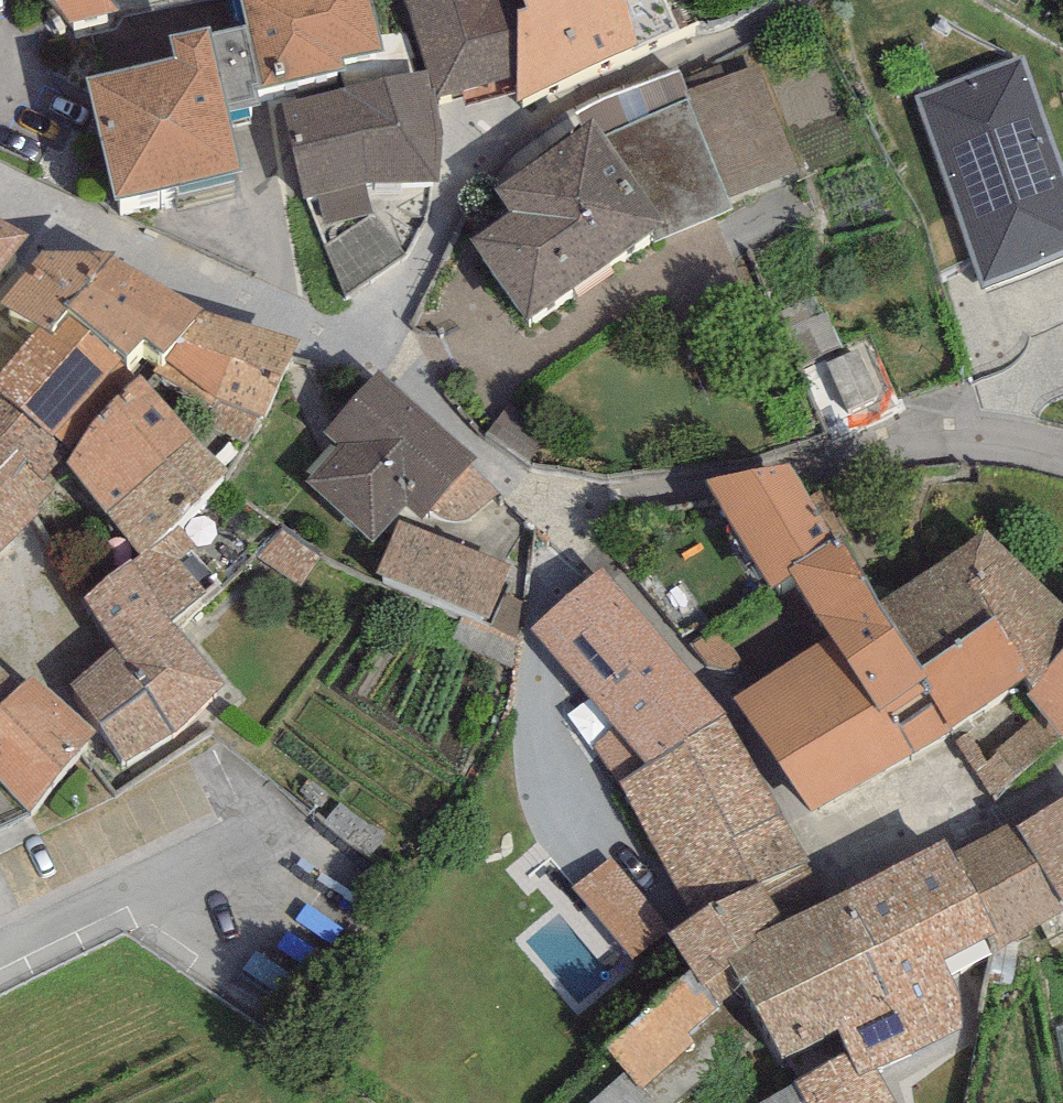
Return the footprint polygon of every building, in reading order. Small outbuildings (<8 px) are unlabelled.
[(89,43),(139,33),(125,15),(220,0),(63,0),(89,43)] [(272,19),(352,0),(269,0),(272,19)] [(272,19),(293,102),(404,75),(385,0),(352,0),(272,19)] [(538,98),(550,31),(542,7),(512,8),(514,0),(424,0),(442,62),(458,115),(476,112),(538,98)] [(542,7),(550,31),(538,98),(533,125),(642,56),(627,0),(540,0),(542,7)] [(404,75),(293,102),(321,179),(329,240),(379,228),(377,205),(457,202),(458,115),(442,62),(404,75)] [(1027,62),(920,98),(986,293),(1062,267),(1062,167),(1027,62)] [(687,90),(727,202),(800,175),(759,64),(687,90)] [(247,68),(126,102),(159,222),(280,188),(247,68)] [(593,132),(487,204),(507,233),(472,257),(524,334),(665,238),(593,132)] [(144,377),(93,329),(120,304),(141,285),(65,278),(21,328),(59,353),(7,407),(76,467),(101,442),(91,430),(144,377)] [(190,388),(233,336),(153,292),(120,304),(93,329),(144,377),(180,399),(190,388)] [(284,440),(318,363),(233,336),(190,388),(284,440)] [(489,485),(396,394),(340,452),(357,468),(325,501),(390,564),(426,527),(437,538),(489,485)] [(246,496),(159,402),(72,482),(160,576),(246,496)] [(0,448),(0,591),(55,540),(21,500),(42,482),(0,448)] [(817,490),(732,512),(798,615),(823,593),(872,562),(817,490)] [(525,584),(417,540),(396,592),(503,636),(525,584)] [(1062,699),(1062,602),(1011,554),(910,612),(955,698),(1030,653),(1060,702),(1062,699)] [(832,841),(1060,702),(1030,653),(955,698),(872,562),(823,593),(862,656),(758,720),(832,841)] [(238,707),(148,583),(100,620),(135,672),(87,703),(139,788),(195,753),(238,707)] [(604,594),(563,630),(685,767),(734,740),(604,594)] [(39,713),(0,671),(0,758),(39,713)] [(50,699),(39,713),(0,758),(0,786),(52,830),(116,755),(50,699)] [(976,753),(1004,804),(1062,771),(1062,736),(1057,726),(1050,712),(976,753)] [(623,800),(702,944),(818,881),(739,737),(734,740),(685,767),(623,800)] [(1034,849),(1062,903),(1062,832),(1034,849)] [(977,867),(1021,951),(1062,928),(1062,903),(1034,849),(1029,839),(977,867)] [(902,1092),(991,1046),(958,983),(1021,951),(977,867),(969,849),(903,881),(908,892),(802,942),(771,959),(777,971),(760,979),(752,984),(776,1017),(803,1087),(859,1059),(868,1078),(881,1102),(902,1092)] [(570,895),(630,965),(673,928),(613,858),(570,895)] [(771,959),(802,942),(783,906),(736,931),(730,938),(760,979),(777,971),(771,959)] [(701,959),(731,1001),(633,1071),(656,1102),(673,1102),(724,1066),(718,1059),(776,1017),(752,984),(760,979),(730,938),(701,959)] [(868,1078),(821,1101),(822,1102),(907,1102),(902,1092),(881,1102),(868,1078)]
